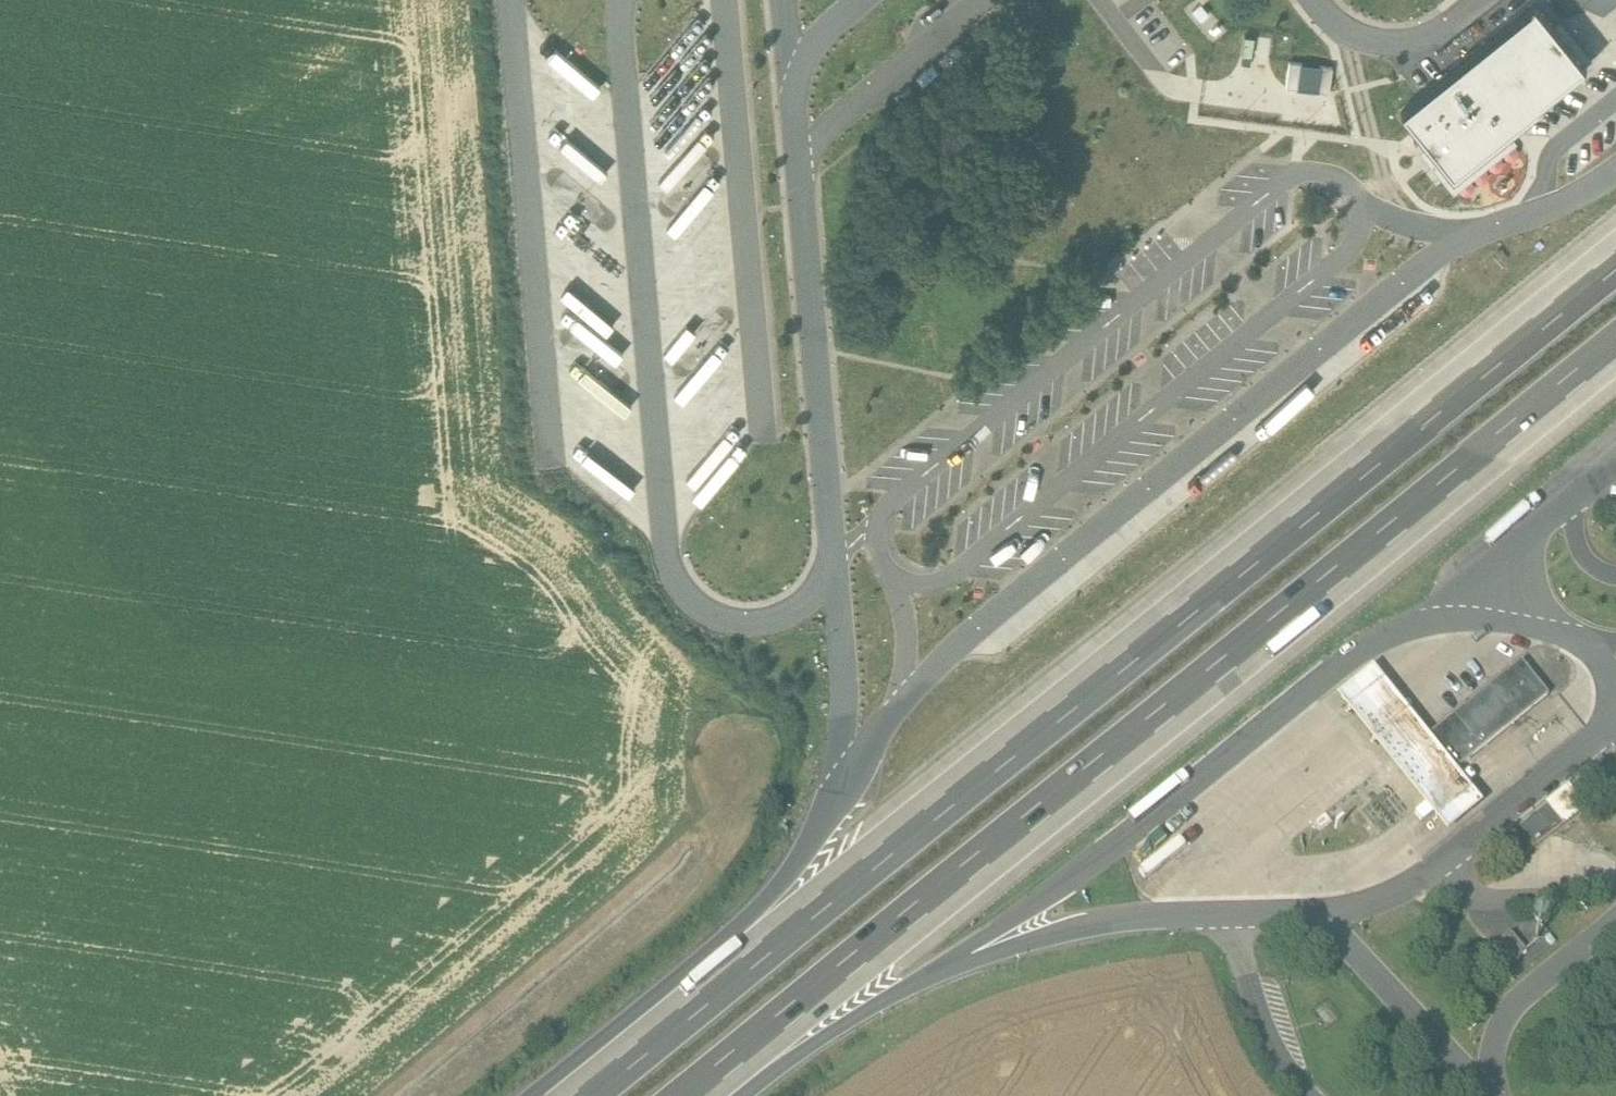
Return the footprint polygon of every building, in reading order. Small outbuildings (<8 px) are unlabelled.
[(1554,25),(1537,4),(1401,112),(1427,145),(1419,151),(1452,193),(1516,142),(1507,132),(1588,67),(1586,65),(1593,59),(1561,19),(1554,25)] [(1329,95),(1332,69),(1289,63),(1286,89),(1329,95)] [(1409,753),(1437,786),(1548,696),(1521,662),(1409,753)] [(1469,792),(1405,713),(1371,670),(1338,696),(1373,739),(1436,819),(1447,833),(1480,807),(1469,792)] [(1569,789),(1585,809),(1605,793),(1589,772),(1569,789)] [(1569,789),(1548,805),(1564,825),(1585,809),(1569,789)] [(1536,814),(1552,835),(1564,826),(1564,825),(1548,805),(1536,814)] [(1536,814),(1497,845),(1514,866),(1552,835),(1536,814)] [(1510,932),(1500,941),(1517,961),(1527,952),(1510,932)]
